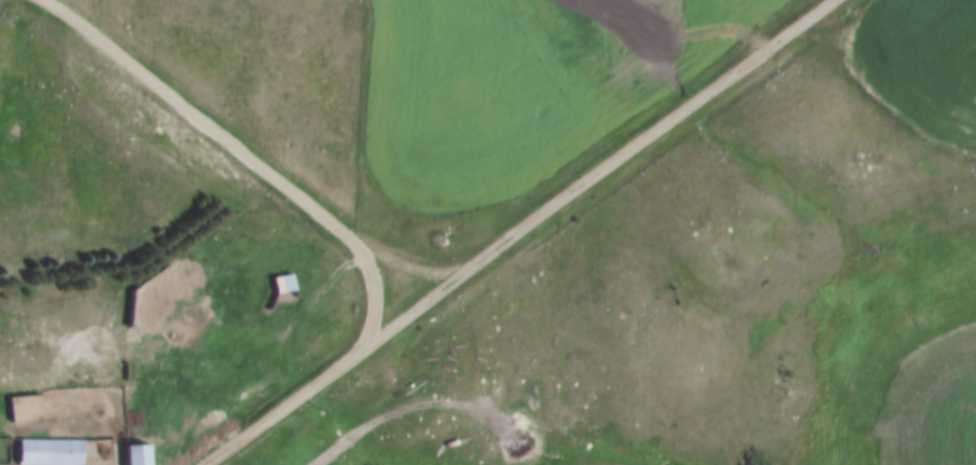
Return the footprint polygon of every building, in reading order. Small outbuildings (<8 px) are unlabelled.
[(275,297),(295,295),(294,275),(274,276),(275,297)] [(83,440),(19,440),(19,464),(83,464),(83,440)] [(149,445),(127,445),(127,464),(149,464),(149,445)]
